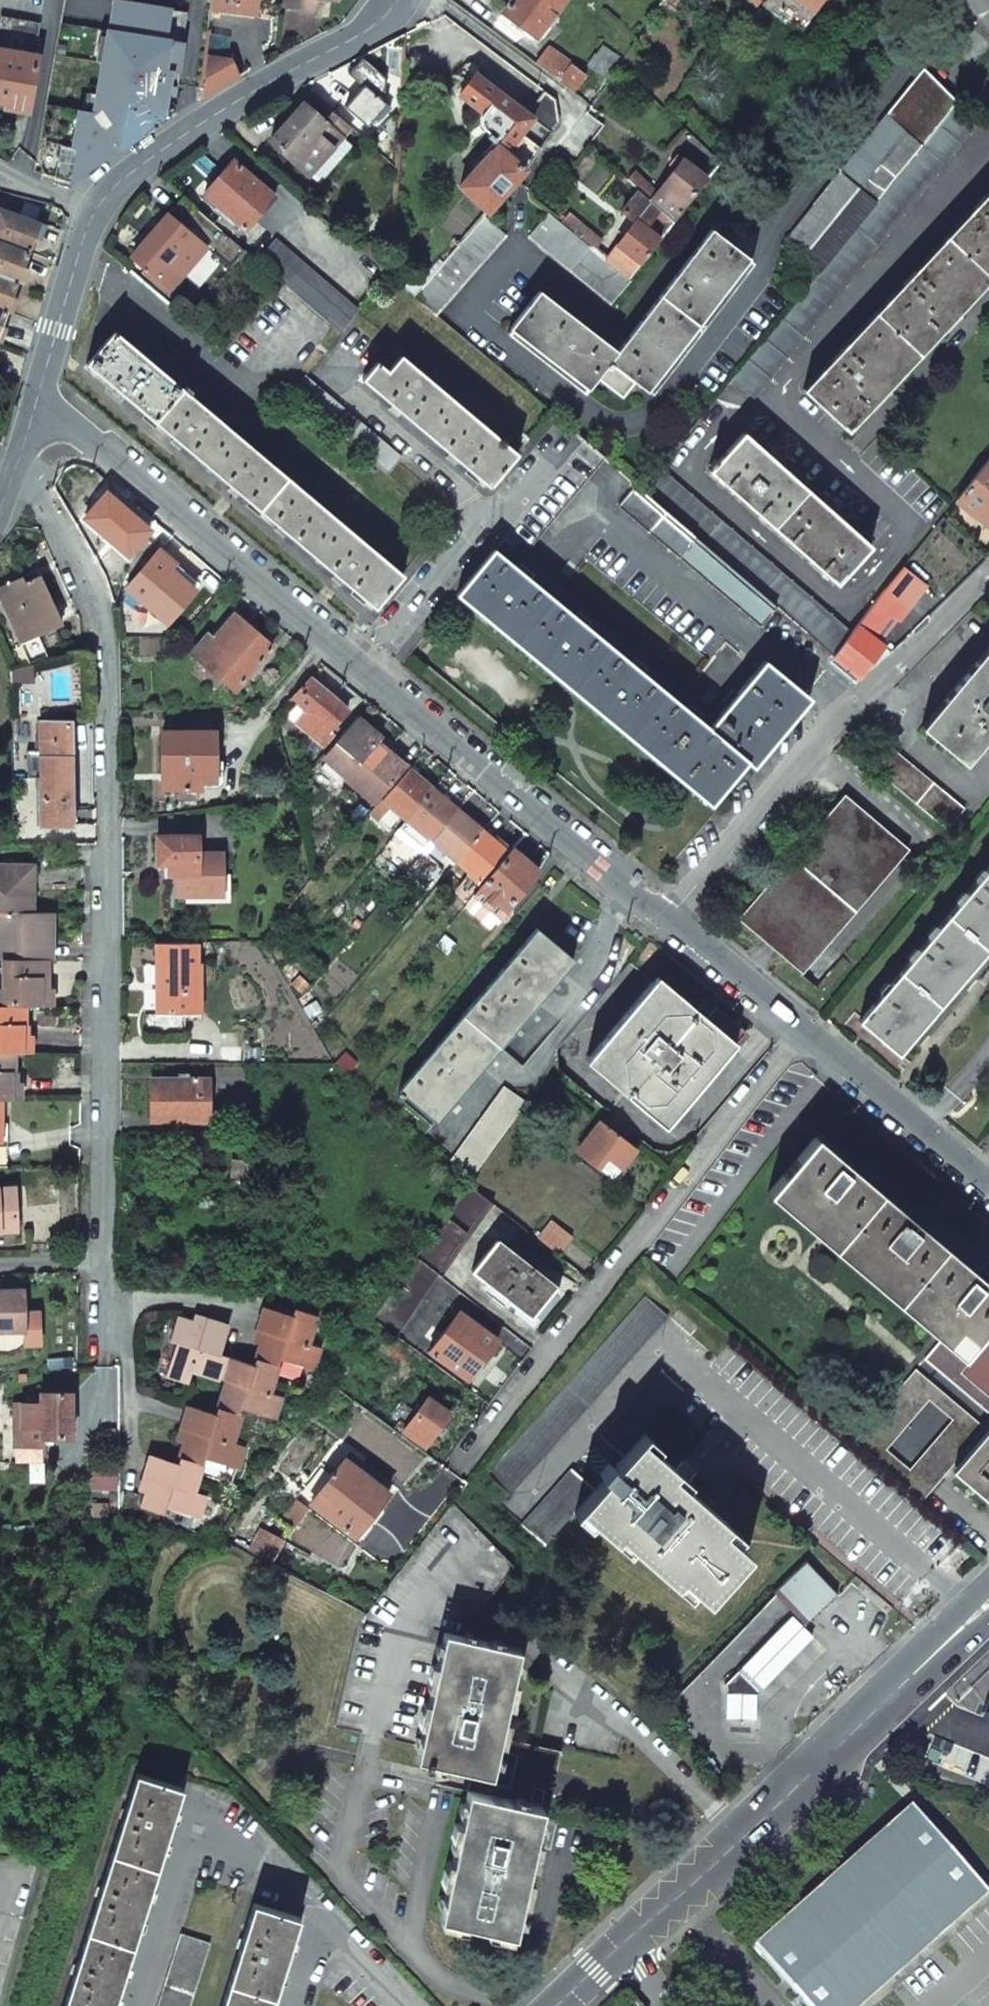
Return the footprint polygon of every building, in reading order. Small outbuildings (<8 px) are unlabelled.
[(33,176),(71,186),(80,180),(68,173),(63,161),(92,0),(63,0),(33,176)] [(176,54),(101,43),(93,93),(126,98),(158,103),(185,84),(201,86),(204,56),(210,8),(211,0),(183,0),(176,54)] [(210,8),(253,13),(255,0),(211,0),(210,8)] [(299,12),(315,14),(316,6),(317,0),(300,0),(299,12)] [(503,13),(537,37),(565,0),(513,0),(503,13)] [(817,13),(827,0),(799,0),(817,13)] [(28,111),(37,56),(34,55),(39,22),(1,15),(0,20),(0,106),(28,111)] [(573,64),(548,47),(535,63),(570,89),(582,74),(574,67),(573,64)] [(234,62),(204,56),(201,86),(199,99),(239,76),(236,69),(234,62)] [(374,70),(362,60),(349,75),(362,87),(345,108),(367,126),(386,104),(384,102),(385,79),(374,70)] [(927,71),(923,68),(783,237),(822,269),(955,103),(958,99),(954,96),(952,97),(927,71)] [(475,76),(459,99),(474,109),(489,87),(475,76)] [(495,135),(492,138),(501,147),(528,172),(553,132),(528,115),(489,87),(474,109),(479,113),(484,116),(484,117),(483,118),(483,122),(485,127),(486,128),(486,129),(490,131),(495,135)] [(528,115),(553,132),(556,127),(555,101),(543,93),(528,115)] [(316,96),(307,107),(341,138),(351,128),(316,96)] [(286,122),(270,140),(308,176),(341,138),(307,107),(303,103),(286,122)] [(976,121),(955,103),(822,269),(734,379),(754,396),(976,121)] [(501,147),(463,187),(468,192),(490,213),(528,172),(501,147)] [(721,162),(714,155),(699,174),(707,180),(721,162)] [(699,174),(683,162),(679,158),(672,166),(677,170),(658,194),(653,201),(675,223),(707,180),(699,174)] [(275,199),(234,162),(219,178),(205,194),(217,206),(246,231),(275,199)] [(657,191),(636,173),(629,181),(639,189),(641,191),(653,201),(658,194),(656,192),(657,191)] [(628,226),(632,229),(637,223),(661,241),(668,231),(675,223),(653,201),(641,191),(632,202),(623,213),(632,220),(628,226)] [(804,390),(849,431),(988,280),(988,191),(804,390)] [(207,218),(185,198),(169,215),(207,248),(169,291),(193,311),(245,252),(235,243),(207,218)] [(246,231),(217,206),(207,218),(235,243),(246,231)] [(28,252),(40,222),(0,208),(0,241),(28,252)] [(207,248),(169,215),(150,237),(132,258),(145,270),(141,274),(158,289),(162,285),(169,291),(207,248)] [(607,262),(547,215),(529,238),(613,304),(631,281),(607,262)] [(507,236),(487,217),(414,294),(437,314),(507,236)] [(661,241),(637,223),(632,229),(607,262),(631,281),(661,241)] [(750,258),(711,230),(661,295),(700,324),(750,258)] [(17,281),(28,252),(0,241),(0,274),(17,281)] [(273,241),(255,261),(282,284),(341,333),(359,311),(273,241)] [(389,273),(361,250),(349,264),(375,290),(389,273)] [(7,310),(17,281),(0,274),(0,308),(7,310)] [(616,354),(538,292),(509,329),(588,390),(598,379),(610,362),(616,354)] [(700,324),(661,295),(616,354),(610,362),(636,383),(648,392),(700,324)] [(402,575),(116,333),(87,364),(375,607),(402,575)] [(404,353),(393,343),(376,363),(377,364),(362,380),(489,487),(514,458),(401,356),(404,353)] [(636,383),(610,362),(598,379),(625,399),(636,383)] [(402,459),(305,377),(293,392),(389,474),(402,459)] [(871,546),(744,434),(709,473),(836,585),(871,546)] [(958,499),(988,525),(988,460),(958,499)] [(853,633),(661,469),(642,492),(776,607),(835,656),(853,633)] [(642,492),(636,487),(619,507),(759,626),(776,607),(642,492)] [(532,550),(511,532),(495,550),(548,594),(552,589),(559,594),(570,580),(533,549),(532,550)] [(167,555),(159,548),(126,587),(166,623),(194,589),(170,567),(175,562),(167,555)] [(548,594),(495,550),(458,595),(710,805),(747,761),(753,766),(810,698),(765,661),(709,729),(548,594)] [(37,577),(23,583),(20,578),(8,584),(0,587),(0,601),(19,643),(59,625),(37,577)] [(886,588),(859,625),(873,636),(892,611),(901,618),(910,606),(886,588)] [(883,642),(901,618),(892,611),(873,636),(883,642)] [(254,630),(235,614),(214,639),(209,635),(193,653),(235,689),(273,646),(254,630)] [(853,633),(835,656),(863,675),(874,660),(885,644),(883,642),(873,636),(859,625),(853,633)] [(961,681),(922,728),(966,764),(988,737),(988,647),(961,681)] [(329,693),(310,677),(292,698),(305,709),(295,721),(323,745),(334,732),(330,729),(347,709),(329,693)] [(385,740),(357,717),(338,741),(365,766),(352,781),(350,783),(373,802),(405,763),(382,743),(385,740)] [(71,824),(70,751),(70,736),(70,722),(41,722),(40,740),(35,740),(35,749),(40,749),(40,752),(40,776),(35,776),(35,797),(40,797),(40,824),(71,824)] [(215,781),(216,732),(163,731),(163,788),(200,789),(201,781),(215,781)] [(365,766),(338,741),(325,756),(352,781),(365,766)] [(964,810),(892,749),(875,770),(947,830),(964,810)] [(40,776),(40,752),(32,751),(28,755),(28,773),(32,776),(35,776),(40,776)] [(407,820),(432,790),(420,779),(408,769),(372,812),(380,819),(391,806),(402,815),(407,820)] [(445,800),(432,790),(407,820),(432,840),(457,811),(445,800)] [(909,849),(845,795),(738,919),(802,974),(909,849)] [(402,815),(391,806),(380,819),(391,828),(402,815)] [(470,821),(457,811),(432,840),(449,854),(457,861),(482,831),(470,821)] [(432,840),(407,820),(400,829),(425,849),(432,840)] [(495,841),(482,831),(457,861),(483,883),(508,852),(495,841)] [(198,853),(198,835),(157,837),(157,858),(164,858),(165,865),(165,870),(165,875),(177,875),(178,896),(223,895),(222,853),(198,853)] [(53,848),(53,863),(63,863),(63,848),(53,848)] [(524,860),(511,849),(508,852),(483,883),(479,887),(475,891),(501,913),(538,870),(524,860)] [(445,858),(452,865),(454,866),(457,861),(449,854),(445,858)] [(33,911),(33,888),(33,865),(0,864),(0,911),(33,911)] [(859,1022),(879,1038),(898,1054),(988,947),(988,867),(859,1022)] [(5,958),(47,958),(52,958),(52,935),(53,912),(33,911),(0,911),(0,957),(5,958)] [(582,944),(563,929),(425,1092),(462,1122),(600,960),(582,944)] [(185,942),(184,933),(168,933),(168,943),(185,942)] [(186,963),(186,943),(185,942),(168,943),(155,943),(157,1013),(184,1012),(202,1012),(201,962),(186,963)] [(27,1005),(52,1005),(52,996),(52,987),(47,987),(47,958),(5,958),(4,987),(0,986),(0,1004),(27,1005)] [(732,1019),(685,978),(682,982),(618,1057),(696,1123),(772,1032),(743,1007),(732,1019)] [(16,1052),(31,1052),(31,1043),(31,1034),(27,1034),(27,1005),(0,1004),(0,1052),(16,1052)] [(184,1033),(184,1012),(157,1013),(151,1013),(145,1013),(145,1033),(184,1033)] [(20,1099),(20,1090),(21,1082),(16,1082),(16,1052),(0,1052),(0,1099),(1,1099),(20,1099)] [(356,1064),(344,1052),(335,1063),(348,1074),(356,1064)] [(208,1119),(207,1079),(152,1080),(152,1100),(152,1120),(208,1119)] [(534,1099),(512,1084),(459,1159),(479,1176),(534,1099)] [(647,1149),(611,1122),(589,1152),(625,1179),(647,1149)] [(958,1321),(987,1286),(982,1282),(983,1281),(880,1191),(838,1157),(815,1136),(767,1193),(940,1340),(942,1338),(944,1338),(958,1321)] [(247,1182),(248,1161),(232,1161),(231,1182),(247,1182)] [(436,1274),(490,1202),(466,1184),(415,1258),(436,1274)] [(17,1230),(16,1188),(0,1188),(0,1231),(17,1230)] [(562,1229),(552,1220),(538,1237),(559,1254),(572,1237),(562,1229)] [(542,1300),(554,1283),(495,1237),(470,1270),(531,1316),(542,1300)] [(395,1338),(436,1274),(415,1258),(393,1289),(372,1321),(395,1338)] [(987,1286),(958,1321),(944,1338),(942,1338),(940,1340),(924,1360),(988,1415),(988,1283),(987,1286)] [(23,1329),(22,1288),(3,1289),(0,1289),(0,1329),(23,1329)] [(509,1494),(667,1317),(644,1296),(487,1475),(509,1494)] [(276,1313),(264,1309),(257,1331),(264,1333),(260,1344),(256,1359),(276,1365),(277,1359),(311,1370),(318,1348),(305,1344),(313,1317),(291,1310),(289,1318),(276,1313)] [(484,1360),(498,1340),(458,1312),(430,1352),(470,1380),(484,1360)] [(192,1322),(204,1326),(206,1320),(194,1316),(192,1322)] [(177,1341),(166,1373),(188,1381),(191,1369),(219,1378),(226,1356),(219,1354),(228,1327),(206,1320),(204,1326),(192,1322),(177,1318),(173,1329),(170,1339),(177,1341)] [(260,1344),(264,1333),(257,1331),(254,1341),(260,1344)] [(245,1355),(228,1350),(226,1356),(242,1362),(245,1355)] [(243,1362),(253,1365),(256,1359),(245,1355),(243,1362)] [(221,1394),(216,1407),(238,1414),(240,1408),(273,1419),(280,1398),(268,1393),(277,1366),(276,1365),(256,1359),(253,1365),(243,1362),(242,1362),(226,1356),(219,1378),(225,1380),(221,1394)] [(641,1437),(683,1389),(661,1369),(601,1437),(624,1457),(641,1437)] [(876,1460),(937,1388),(915,1370),(855,1441),(876,1460)] [(42,1437),(71,1438),(71,1403),(71,1397),(71,1392),(40,1391),(40,1403),(24,1403),(24,1425),(17,1424),(16,1460),(44,1461),(44,1444),(42,1444),(42,1437)] [(436,1429),(447,1413),(427,1399),(404,1430),(424,1445),(436,1429)] [(183,1441),(178,1456),(200,1463),(202,1457),(234,1467),(241,1446),(229,1442),(238,1414),(216,1407),(214,1414),(187,1405),(183,1416),(180,1427),(187,1429),(183,1441)] [(940,1479),(983,1427),(962,1409),(918,1461),(940,1479)] [(180,1427),(176,1439),(183,1441),(187,1429),(180,1427)] [(706,1601),(749,1553),(736,1542),(723,1530),(729,1524),(672,1474),(676,1469),(641,1437),(624,1457),(613,1468),(609,1464),(600,1474),(605,1478),(595,1489),(579,1508),(613,1539),(619,1533),(674,1584),(681,1577),(706,1601)] [(958,1475),(988,1502),(988,1438),(958,1475)] [(163,1506),(195,1516),(202,1495),(191,1491),(200,1463),(178,1456),(176,1463),(148,1454),(145,1465),(141,1476),(148,1478),(139,1505),(161,1512),(163,1506)] [(366,1476),(344,1459),(311,1503),(354,1536),(387,1492),(366,1476)] [(579,1508),(595,1489),(573,1469),(524,1525),(545,1545),(579,1508)] [(837,1594),(805,1561),(773,1591),(790,1609),(805,1624),(837,1594)] [(805,1624),(790,1609),(738,1659),(759,1680),(811,1631),(805,1624)] [(491,1775),(519,1648),(443,1632),(415,1759),(491,1775)] [(753,1686),(759,1680),(738,1659),(721,1675),(723,1685),(753,1686)] [(753,1686),(723,1685),(737,1741),(765,1734),(753,1686)] [(182,1788),(136,1774),(63,2005),(114,2005),(182,1788)] [(515,1935),(542,1807),(467,1791),(440,1918),(515,1935)] [(807,2005),(861,2005),(988,1892),(911,1806),(769,1934),(766,1931),(759,1937),(762,1940),(754,1947),(787,1984),(807,2005)] [(300,1918),(253,1903),(220,2005),(272,2005),(274,1998),(300,1918)] [(211,1943),(181,1934),(158,2005),(191,2005),(211,1943)]
